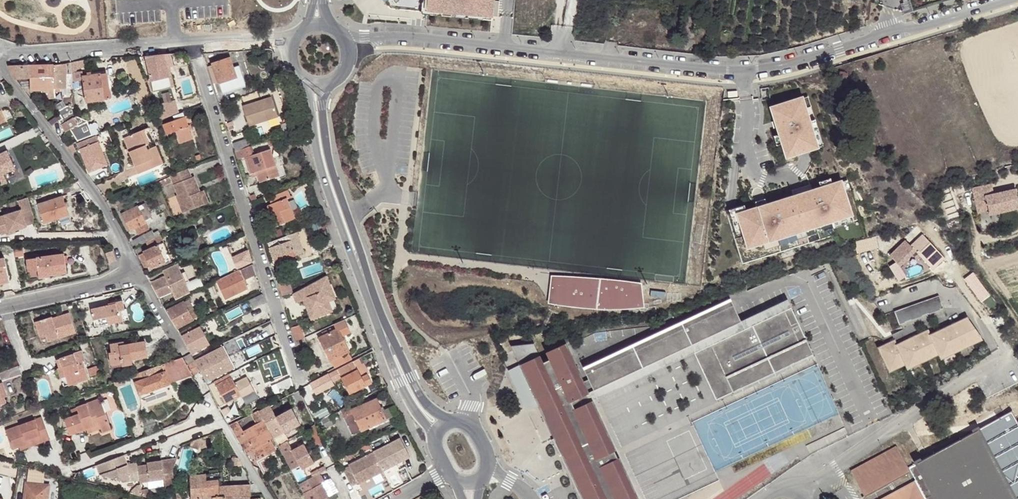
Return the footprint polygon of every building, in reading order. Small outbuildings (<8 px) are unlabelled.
[(383,1),(384,1),(389,7),(426,11),(425,13),(490,19),(490,15),(495,16),(497,1),(492,0),(382,0),(383,1)] [(214,53),(214,62),(212,63),(213,65),(208,67),(213,83),(218,82),(222,94),(246,86),(239,65),(234,67),(228,52),(214,53)] [(170,54),(164,54),(145,56),(151,82),(152,82),(154,91),(171,87),(169,78),(170,78),(167,68),(174,66),(170,54)] [(85,60),(75,62),(77,69),(84,67),(85,60)] [(54,65),(40,65),(40,90),(47,99),(56,98),(54,89),(72,88),(72,87),(72,81),(72,74),(67,74),(67,71),(66,69),(67,67),(66,63),(62,64),(54,65)] [(40,90),(40,65),(30,65),(8,66),(9,68),(16,80),(31,78),(31,90),(40,90)] [(87,102),(111,99),(107,73),(83,76),(87,102)] [(181,83),(185,93),(196,89),(191,79),(181,83)] [(271,96),(242,106),(249,126),(263,122),(262,119),(277,114),(271,96)] [(809,96),(772,108),(780,134),(783,144),(787,158),(825,147),(809,96)] [(161,120),(179,113),(176,101),(156,107),(161,120)] [(59,115),(62,119),(74,111),(74,108),(67,105),(57,112),(59,115)] [(74,111),(62,119),(59,121),(61,125),(66,132),(70,130),(77,142),(78,141),(91,136),(93,136),(87,120),(80,118),(77,116),(75,114),(74,111)] [(177,136),(180,143),(193,139),(184,113),(173,117),(175,120),(163,124),(167,134),(176,131),(177,136)] [(62,119),(59,115),(47,123),(51,127),(59,121),(62,119)] [(124,138),(138,174),(163,164),(156,146),(154,147),(146,129),(124,138)] [(169,139),(177,136),(176,131),(167,134),(169,139)] [(783,144),(780,134),(775,136),(778,146),(783,144)] [(96,136),(77,143),(89,173),(96,170),(108,165),(96,136)] [(252,153),(247,137),(232,142),(238,159),(245,157),(252,177),(257,175),(260,182),(281,174),(271,147),(252,153)] [(1,171),(2,174),(3,175),(15,169),(7,151),(0,154),(0,172),(1,171)] [(188,169),(170,176),(178,195),(176,196),(183,213),(205,205),(200,192),(194,177),(192,178),(188,169)] [(746,206),(727,212),(744,265),(837,235),(835,228),(873,216),(853,179),(813,191),(811,186),(803,188),(805,193),(795,196),(767,205),(758,208),(747,211),(746,206)] [(986,187),(968,192),(972,210),(982,207),(984,213),(985,217),(1015,210),(1011,192),(988,197),(986,187)] [(794,191),(795,196),(805,193),(803,188),(794,191)] [(200,192),(205,205),(209,203),(203,190),(200,192)] [(295,218),(287,198),(290,197),(287,190),(280,193),(283,199),(272,204),(266,206),(275,227),(295,218)] [(269,198),(272,204),(283,199),(280,193),(269,198)] [(63,196),(38,204),(44,224),(59,219),(69,216),(63,196)] [(28,198),(18,201),(21,210),(22,214),(31,211),(32,211),(28,198)] [(120,202),(118,198),(111,201),(113,207),(117,205),(120,203),(120,202)] [(120,203),(117,205),(119,209),(126,206),(124,200),(120,202),(120,203)] [(757,203),(758,208),(767,205),(766,200),(757,203)] [(145,203),(138,207),(145,222),(152,218),(145,203)] [(145,222),(138,207),(121,214),(129,231),(135,228),(138,234),(148,229),(145,222)] [(982,207),(972,210),(973,216),(984,213),(982,207)] [(21,210),(0,217),(0,231),(9,229),(10,232),(14,230),(26,226),(26,225),(22,214),(21,210)] [(22,214),(26,225),(35,223),(31,211),(22,214)] [(154,238),(151,231),(133,241),(137,248),(147,243),(146,243),(154,238)] [(147,243),(149,248),(143,251),(143,252),(139,254),(146,269),(150,267),(151,269),(166,262),(167,264),(172,261),(160,235),(154,238),(146,243),(147,243)] [(268,243),(273,258),(295,250),(289,235),(268,243)] [(935,250),(921,236),(910,246),(924,261),(924,260),(935,250)] [(273,258),(275,263),(296,255),(295,250),(273,258)] [(935,250),(924,260),(932,268),(942,258),(935,250)] [(113,251),(106,253),(109,263),(116,261),(113,251)] [(249,252),(233,259),(237,269),(252,262),(249,252)] [(36,258),(27,259),(29,272),(49,269),(50,275),(67,273),(64,254),(36,258)] [(10,282),(5,258),(0,259),(0,284),(10,282)] [(172,292),(175,299),(190,292),(186,283),(181,273),(177,264),(163,271),(165,276),(172,292)] [(253,265),(240,271),(239,270),(216,281),(224,298),(247,288),(244,280),(256,274),(253,265)] [(29,272),(30,279),(50,277),(50,275),(49,269),(29,272)] [(334,292),(327,275),(293,294),(297,303),(304,300),(306,306),(308,305),(309,308),(307,309),(312,319),(327,313),(323,303),(326,295),(334,292)] [(974,275),(968,280),(977,293),(984,288),(974,275)] [(165,276),(151,282),(159,298),(172,292),(165,276)] [(593,288),(594,279),(553,276),(550,303),(557,304),(559,284),(575,286),(575,289),(583,290),(583,286),(593,288)] [(288,278),(278,282),(282,296),(292,292),(288,278)] [(575,286),(559,284),(557,304),(596,309),(596,307),(617,309),(617,302),(638,305),(640,284),(624,282),(623,286),(615,285),(616,281),(594,279),(593,288),(583,286),(583,290),(575,289),(575,286)] [(326,295),(323,303),(327,313),(332,310),(328,300),(336,297),(334,292),(326,295)] [(262,294),(250,300),(254,308),(265,303),(262,294)] [(937,296),(892,312),(897,326),(904,323),(904,322),(909,321),(909,322),(922,317),(921,316),(926,314),(927,316),(942,310),(937,296)] [(128,307),(125,308),(123,299),(91,306),(94,318),(107,315),(109,322),(130,318),(128,307)] [(188,299),(183,302),(193,320),(198,318),(188,299)] [(731,299),(583,368),(584,369),(732,300),(731,299)] [(589,379),(594,391),(691,345),(742,322),(742,321),(732,300),(584,369),(589,379)] [(742,322),(691,345),(695,353),(715,343),(792,308),(788,300),(742,321),(742,322)] [(183,302),(166,311),(177,329),(193,320),(183,302)] [(715,351),(698,359),(716,399),(731,392),(732,394),(814,356),(792,308),(715,343),(720,354),(717,355),(715,351)] [(52,317),(35,322),(40,337),(46,334),(48,340),(75,332),(70,313),(52,319),(52,317)] [(893,342),(877,349),(889,373),(904,364),(906,368),(936,352),(939,357),(970,342),(969,339),(978,335),(965,317),(928,335),(926,331),(895,346),(893,342)] [(343,319),(334,323),(337,329),(338,328),(341,336),(349,332),(343,319)] [(300,325),(291,328),(296,341),(304,338),(300,325)] [(191,327),(180,332),(191,353),(191,354),(211,344),(201,326),(193,330),(191,327)] [(337,329),(319,338),(330,361),(349,352),(341,336),(338,328),(337,329)] [(119,343),(110,345),(111,352),(109,353),(111,365),(122,363),(121,361),(131,359),(131,360),(132,359),(148,357),(145,341),(124,345),(119,346),(119,343)] [(535,343),(511,346),(520,365),(539,406),(541,405),(548,422),(576,409),(593,402),(592,400),(589,393),(594,391),(589,379),(584,382),(579,372),(566,344),(546,353),(550,360),(544,363),(535,343)] [(715,343),(695,353),(698,359),(715,351),(717,355),(720,354),(715,343)] [(594,391),(589,393),(592,400),(695,353),(691,345),(594,391)] [(229,357),(223,346),(195,362),(200,372),(203,378),(206,382),(211,380),(212,383),(214,382),(236,371),(229,357)] [(82,351),(60,358),(56,360),(59,368),(63,367),(69,385),(89,378),(83,361),(85,360),(82,351)] [(349,352),(330,361),(334,368),(352,358),(349,352)] [(191,353),(183,357),(192,375),(197,374),(200,372),(195,362),(194,358),(191,354),(191,353)] [(161,365),(133,375),(140,394),(165,385),(192,375),(183,357),(179,359),(161,365)] [(353,361),(361,377),(367,374),(369,373),(365,365),(363,360),(361,357),(353,361)] [(122,363),(111,365),(112,369),(133,365),(132,359),(131,360),(131,359),(121,361),(122,363)] [(341,377),(342,378),(350,394),(366,386),(372,382),(367,374),(361,377),(353,361),(337,369),(341,377)] [(539,406),(520,365),(510,369),(529,410),(539,406)] [(63,387),(69,385),(63,367),(59,368),(57,369),(63,387)] [(341,377),(337,369),(329,374),(332,381),(341,377)] [(239,370),(236,371),(214,382),(226,404),(241,395),(243,398),(255,391),(247,377),(235,384),(232,378),(241,373),(239,370)] [(328,374),(310,383),(316,394),(333,385),(328,374)] [(124,378),(114,382),(116,388),(126,384),(124,378)] [(275,384),(278,392),(293,386),(290,378),(275,384)] [(165,385),(140,394),(141,399),(167,390),(165,385)] [(73,416),(64,419),(70,436),(100,425),(103,433),(112,430),(100,398),(76,407),(77,408),(71,410),(73,416)] [(381,407),(377,398),(351,410),(350,406),(340,410),(352,435),(361,431),(386,419),(381,407)] [(598,458),(615,450),(593,402),(576,409),(598,458)] [(270,405),(258,411),(261,416),(265,422),(273,437),(274,438),(284,432),(285,433),(301,424),(292,408),(276,416),(270,405)] [(383,406),(381,407),(386,419),(399,414),(395,405),(384,409),(383,406)] [(556,438),(575,429),(576,432),(580,430),(612,498),(616,498),(601,465),(598,458),(576,409),(548,422),(547,423),(556,438)] [(258,411),(258,410),(229,425),(246,454),(253,450),(259,446),(263,453),(264,455),(276,449),(270,439),(273,437),(265,422),(261,416),(258,411)] [(341,421),(337,412),(329,416),(333,424),(341,421)] [(140,417),(143,427),(158,422),(157,419),(152,414),(146,416),(140,417)] [(333,425),(329,416),(321,420),(325,428),(333,425)] [(42,417),(5,430),(13,450),(20,447),(27,445),(26,441),(40,436),(42,439),(49,436),(42,417)] [(580,498),(612,498),(580,430),(576,432),(575,429),(556,438),(552,440),(580,498)] [(976,430),(916,462),(936,498),(1013,498),(976,430)] [(26,441),(27,445),(20,447),(21,451),(50,440),(49,436),(42,439),(40,436),(26,441)] [(201,438),(191,442),(192,447),(199,448),(199,447),(202,446),(203,449),(207,447),(206,445),(209,444),(206,436),(201,438)] [(400,437),(373,452),(383,470),(410,456),(400,437)] [(287,441),(278,446),(291,470),(300,466),(301,469),(313,463),(304,444),(292,450),(287,441)] [(256,457),(263,453),(259,446),(253,450),(256,457)] [(916,462),(907,467),(896,447),(850,471),(863,496),(861,497),(862,498),(936,498),(916,462)] [(601,465),(619,457),(615,450),(598,458),(601,465)] [(359,484),(383,471),(383,470),(373,452),(349,465),(350,466),(358,482),(359,484)] [(124,455),(96,465),(100,475),(122,481),(130,479),(130,481),(140,479),(140,482),(165,479),(175,478),(174,471),(177,458),(147,462),(148,465),(138,466),(137,463),(128,464),(124,455)] [(616,498),(638,498),(619,457),(601,465),(616,498)] [(358,482),(350,466),(343,469),(352,486),(358,482)] [(28,477),(36,478),(36,484),(40,484),(40,480),(44,480),(45,472),(29,468),(28,477)] [(292,473),(297,479),(303,475),(298,468),(292,473)] [(191,476),(192,498),(204,498),(213,498),(213,497),(224,496),(251,496),(251,485),(219,487),(219,481),(218,473),(191,476)] [(298,484),(306,498),(327,498),(326,498),(328,497),(321,484),(320,484),(315,475),(298,484)] [(24,498),(48,498),(49,485),(44,485),(44,480),(40,480),(40,484),(36,484),(36,478),(28,477),(27,483),(26,483),(24,498)] [(175,478),(165,479),(166,487),(176,486),(175,478)] [(132,491),(131,493),(137,495),(141,496),(141,492),(141,490),(140,485),(137,486),(132,491)]
